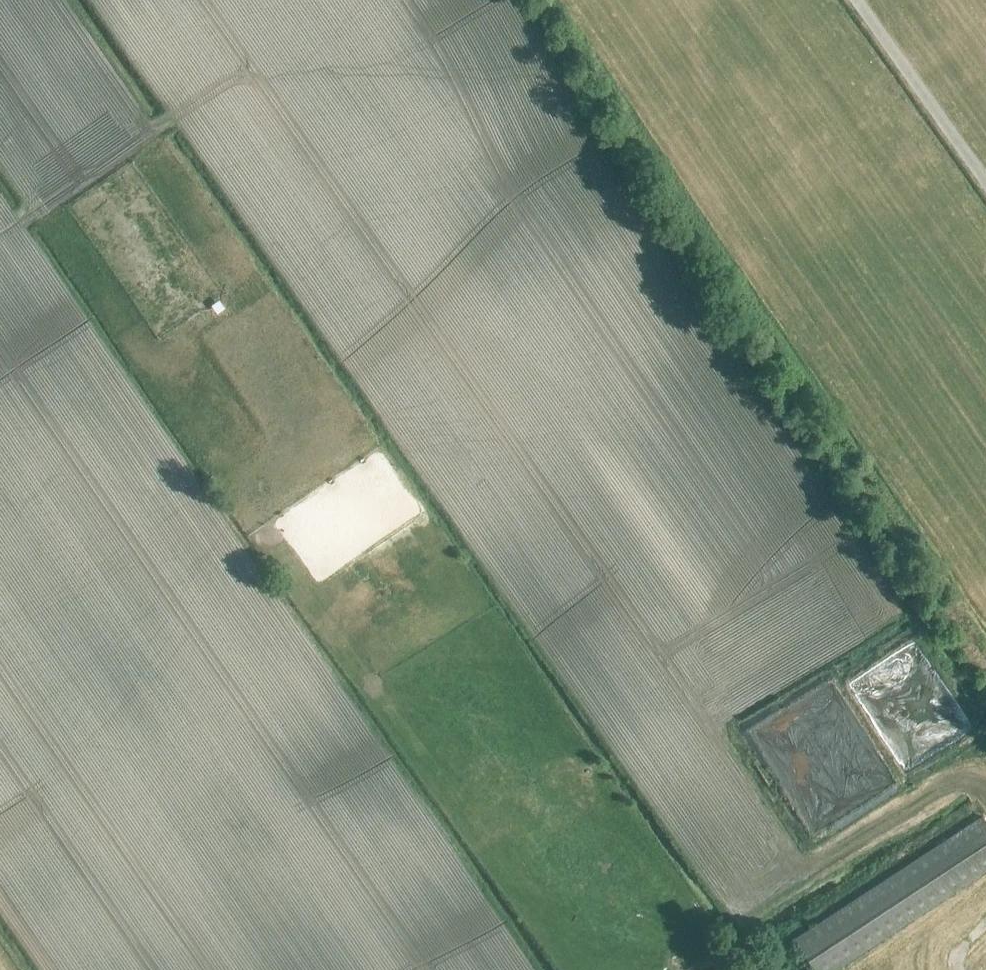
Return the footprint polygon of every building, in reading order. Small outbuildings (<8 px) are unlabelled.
[(985,868),(985,821),(983,816),(795,940),(815,969),(831,969),(985,868)]
